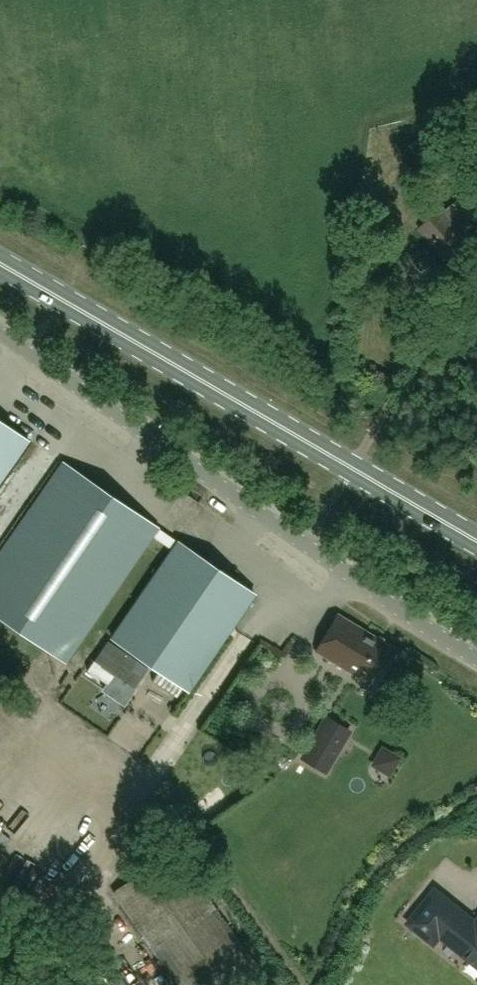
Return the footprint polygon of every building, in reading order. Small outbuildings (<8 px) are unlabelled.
[(476,221),(476,196),(471,189),(445,211),(443,208),(418,229),(444,260),(470,238),(464,232),(476,221)] [(31,437),(0,416),(0,482),(31,437)] [(11,624),(66,662),(157,528),(60,462),(0,551),(0,616),(11,624)] [(189,690),(254,595),(176,541),(111,636),(189,690)] [(397,649),(338,613),(315,651),(374,687),(397,649)] [(341,743),(319,731),(303,759),(324,771),(341,743)] [(112,891),(180,984),(227,984),(257,963),(173,848),(112,891)] [(476,923),(436,890),(409,923),(434,943),(440,935),(476,964),(476,922),(476,923)]
